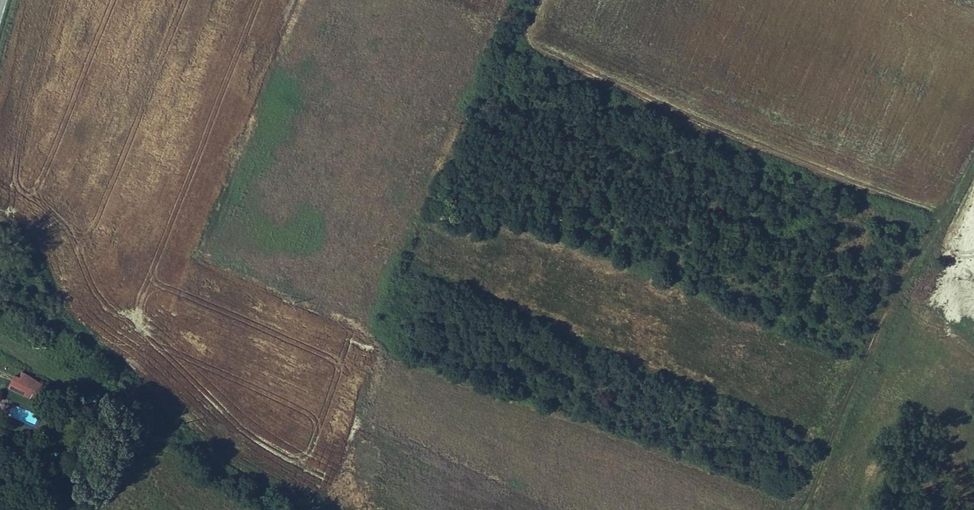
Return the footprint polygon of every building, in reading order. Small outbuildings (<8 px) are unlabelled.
[(9,387),(33,397),(40,380),(16,370),(9,387)]
